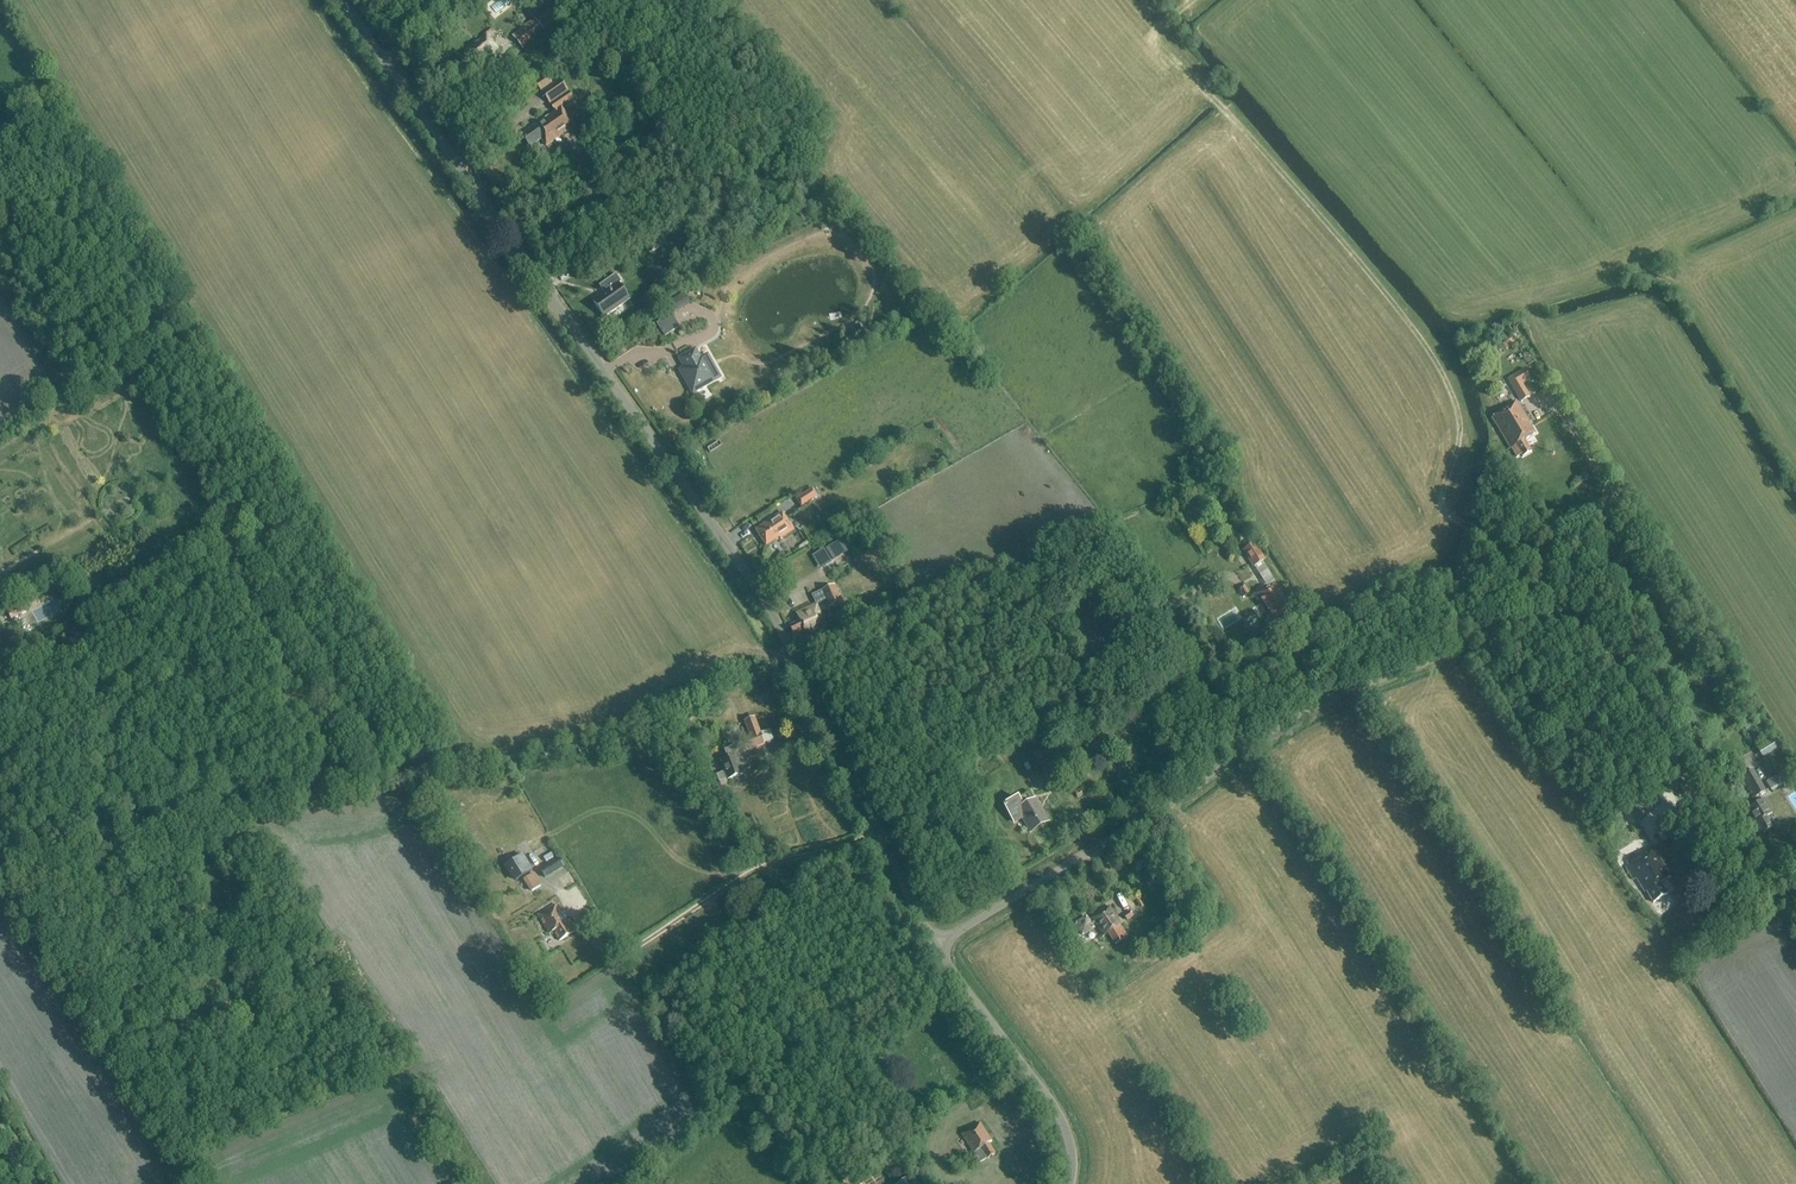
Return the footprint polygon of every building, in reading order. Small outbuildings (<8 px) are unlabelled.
[(516,0),(515,0),(496,0),(502,9),(516,0)] [(522,47),(555,22),(549,13),(516,39),(522,47)] [(475,67),(497,49),(486,35),(464,53),(475,67)] [(527,73),(515,82),(523,92),(534,84),(527,73)] [(546,145),(573,126),(561,107),(573,98),(560,80),(542,92),(550,103),(551,102),(557,110),(524,133),(531,144),(541,137),(546,145)] [(603,317),(630,299),(620,285),(622,283),(617,275),(600,286),(605,294),(593,302),(603,317)] [(680,326),(671,314),(656,325),(665,337),(680,327),(680,326)] [(700,360),(695,351),(681,359),(686,368),(681,371),(693,392),(696,390),(698,391),(706,387),(706,385),(714,380),(702,359),(700,360)] [(1513,388),(1521,401),(1530,396),(1521,382),(1520,383),(1517,376),(1509,380),(1513,387),(1513,388)] [(1500,397),(1507,395),(1504,384),(1497,386),(1500,397)] [(1525,441),(1536,435),(1517,403),(1499,413),(1501,416),(1494,420),(1511,450),(1513,448),(1518,457),(1521,455),(1523,457),(1532,452),(1525,441)] [(802,507),(817,497),(812,489),(796,499),(802,507)] [(782,512),(755,530),(766,546),(779,538),(780,539),(794,530),(782,512)] [(840,540),(826,548),(833,560),(847,552),(840,540)] [(1244,552),(1254,568),(1265,560),(1255,545),(1251,548),(1248,544),(1243,547),(1245,551),(1244,552)] [(1265,578),(1273,576),(1271,570),(1270,570),(1268,564),(1261,566),(1265,578)] [(834,585),(812,595),(816,605),(797,614),(800,621),(790,626),(794,635),(797,633),(798,636),(806,633),(807,636),(826,626),(819,611),(828,606),(829,608),(842,602),(834,585)] [(1249,593),(1244,585),(1238,588),(1243,597),(1249,593)] [(1281,627),(1294,620),(1285,607),(1288,605),(1275,585),(1256,597),(1273,623),(1277,621),(1281,627)] [(1122,618),(1144,604),(1138,594),(1116,609),(1122,618)] [(12,620),(29,611),(24,603),(7,612),(12,620)] [(750,740),(742,742),(747,753),(764,747),(754,720),(744,724),(750,740)] [(1754,752),(1758,760),(1773,751),(1768,743),(1754,752)] [(729,781),(743,776),(735,756),(734,757),(731,749),(724,751),(727,759),(721,762),(729,781)] [(1754,798),(1765,792),(1752,771),(1742,778),(1754,798)] [(1783,772),(1767,782),(1773,791),(1789,782),(1783,772)] [(1049,822),(1035,800),(1034,800),(1029,793),(1019,799),(1018,799),(1002,808),(1004,811),(1007,810),(1015,823),(1022,818),(1031,832),(1049,822)] [(1765,818),(1772,814),(1764,801),(1745,812),(1758,834),(1761,832),(1763,835),(1771,830),(1765,818)] [(1661,884),(1671,878),(1654,847),(1634,859),(1636,862),(1629,866),(1645,893),(1647,892),(1654,904),(1668,895),(1661,884)] [(1135,873),(1149,866),(1141,853),(1128,860),(1135,873)] [(523,855),(506,866),(516,880),(532,869),(523,855)] [(545,879),(564,867),(559,858),(540,870),(545,879)] [(1141,874),(1147,886),(1157,880),(1151,869),(1141,874)] [(554,881),(564,897),(579,888),(569,872),(554,881)] [(531,892),(542,885),(534,873),(523,880),(531,892)] [(1126,906),(1133,903),(1126,888),(1119,891),(1126,906)] [(570,932),(574,930),(569,921),(566,923),(556,906),(538,917),(549,935),(553,933),(559,943),(572,935),(570,932)] [(1087,916),(1074,925),(1082,937),(1095,929),(1092,925),(1095,923),(1103,936),(1106,934),(1107,936),(1110,935),(1116,944),(1127,937),(1119,926),(1121,925),(1110,907),(1092,919),(1094,921),(1091,923),(1087,916)] [(1178,922),(1175,929),(1193,936),(1195,928),(1178,922)] [(609,945),(612,937),(605,934),(601,941),(609,945)] [(979,1163),(994,1154),(988,1145),(991,1143),(980,1124),(962,1135),(979,1163)]
